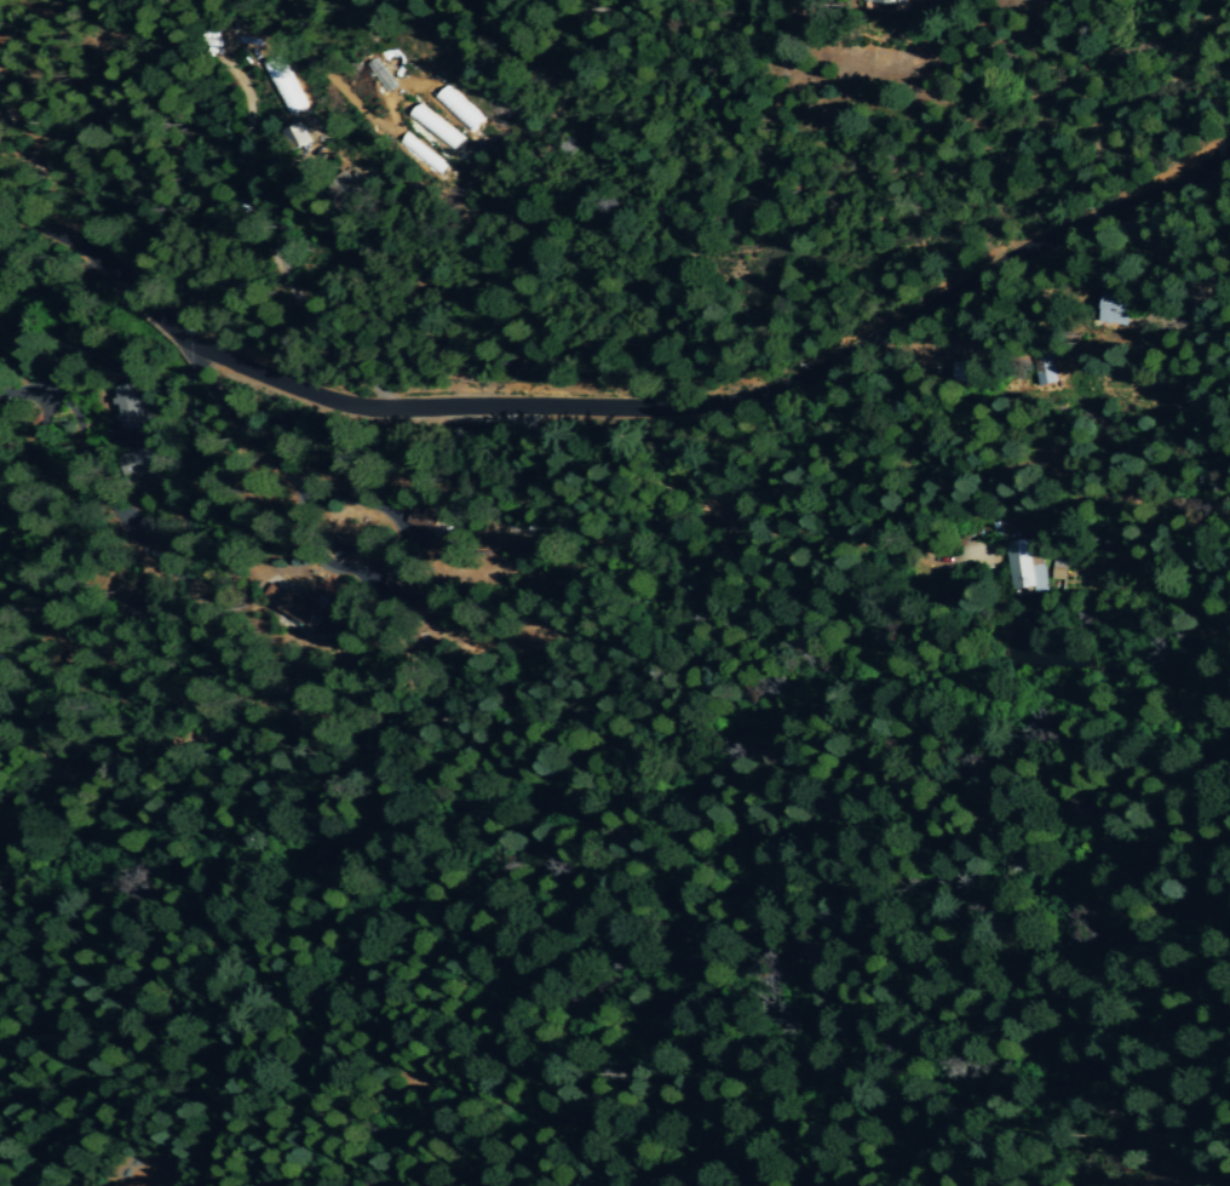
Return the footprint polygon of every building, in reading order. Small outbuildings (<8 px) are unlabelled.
[(1033,538),(1003,544),(1013,592),(1035,587),(1036,593),(1044,591),(1033,538)]
